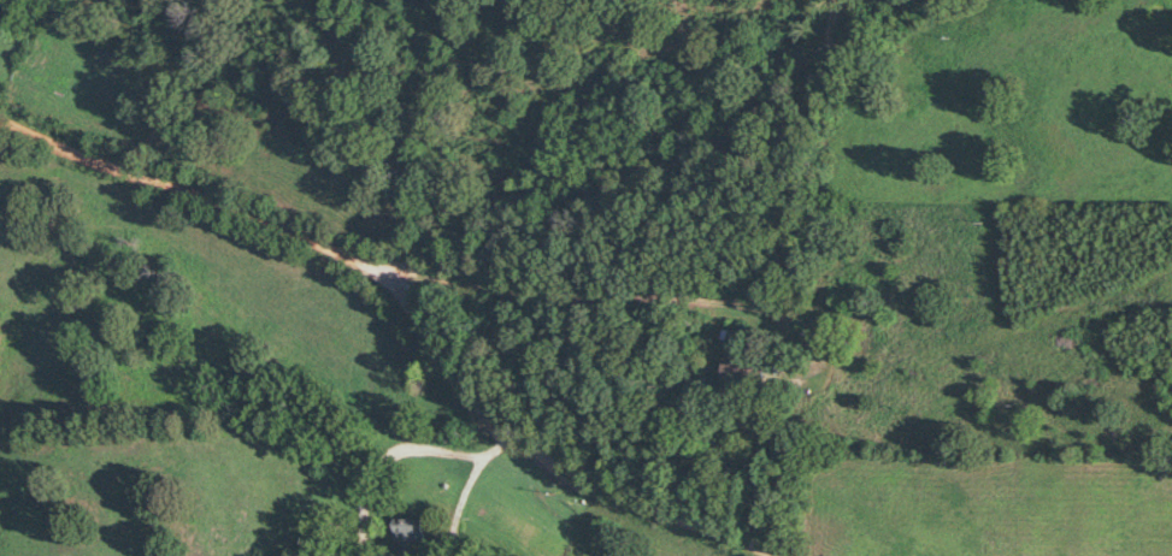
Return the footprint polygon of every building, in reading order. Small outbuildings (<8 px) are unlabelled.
[(761,379),(761,357),(735,357),(735,379),(761,379)]
